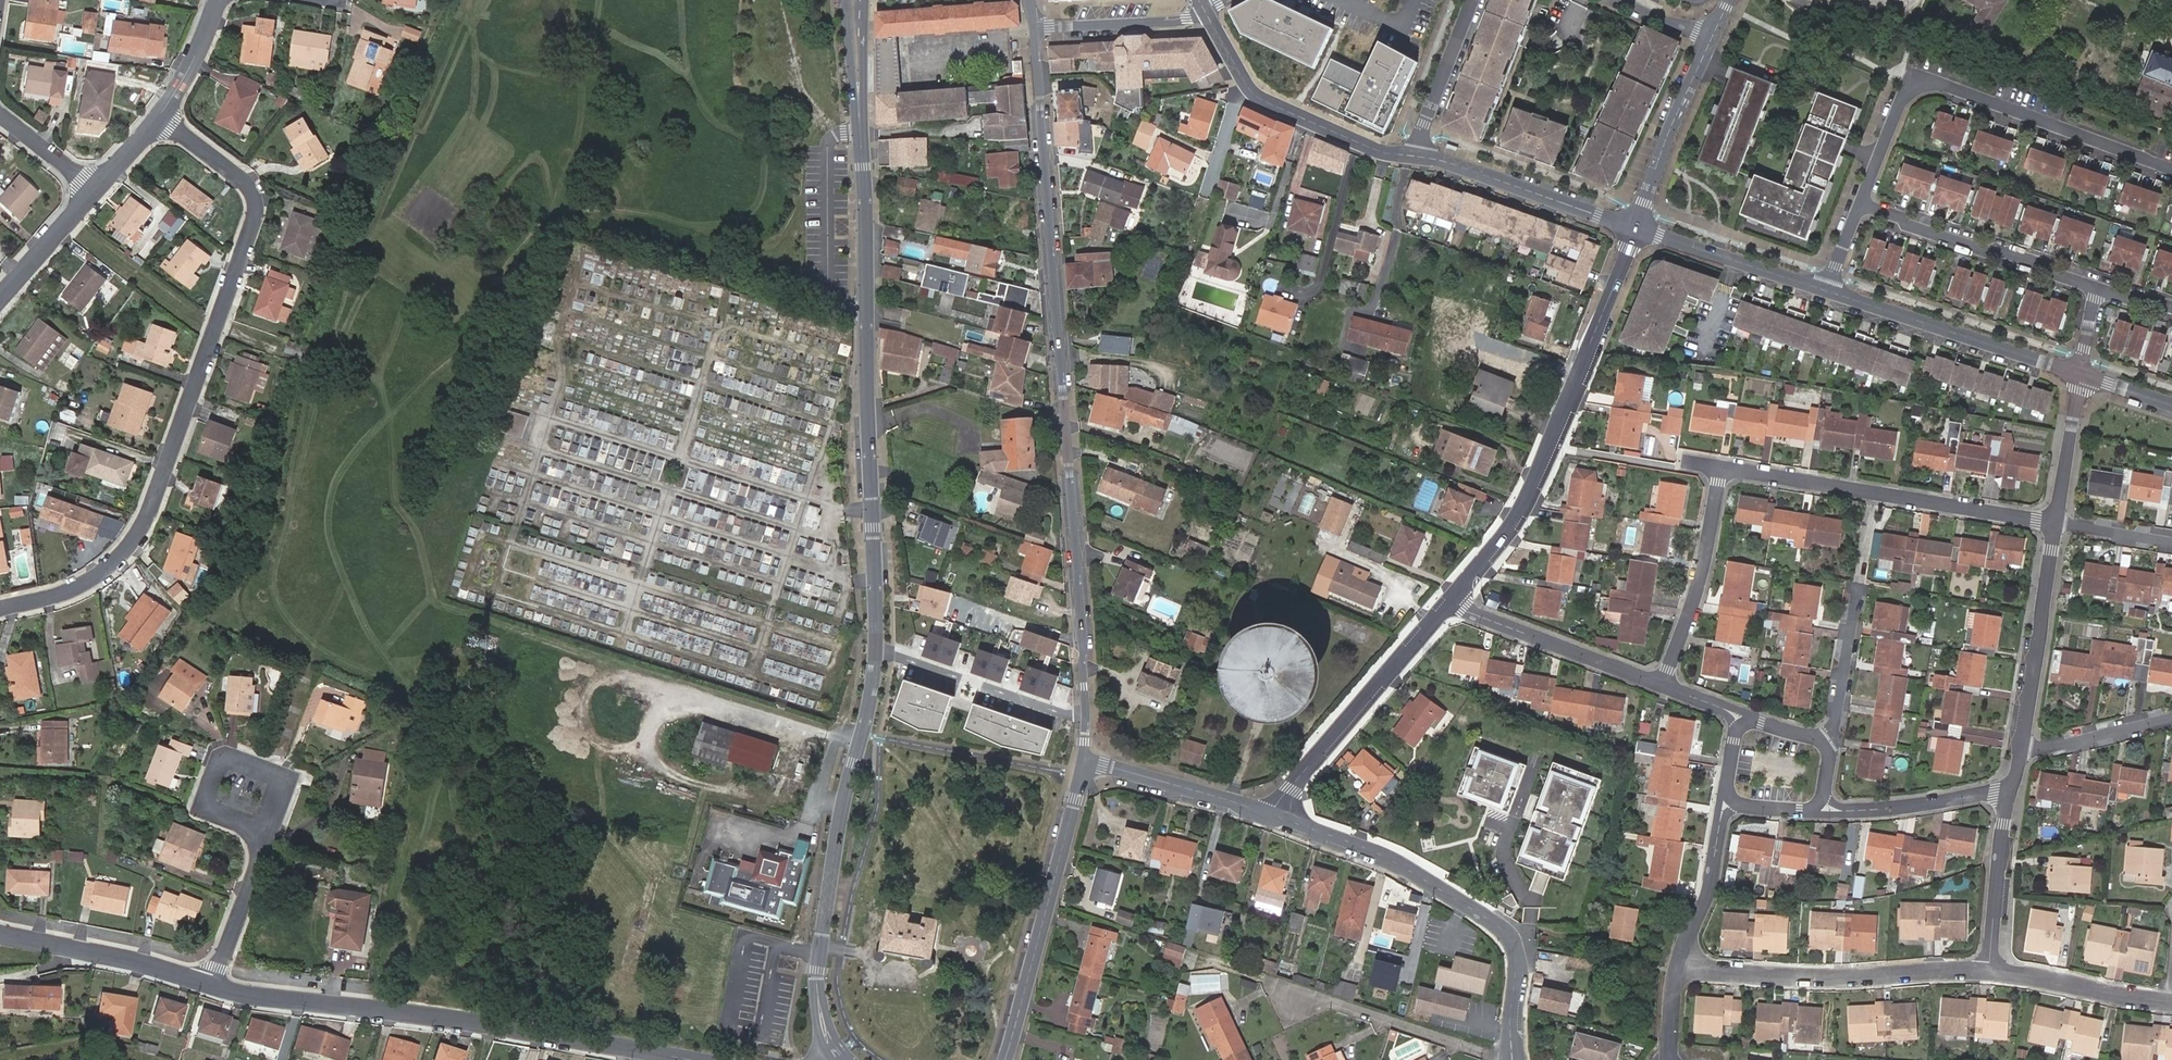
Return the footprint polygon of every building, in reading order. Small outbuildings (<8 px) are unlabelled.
[(386,8),(413,13),(415,0),(388,0),(386,8)] [(1229,9),(1242,33),(1315,66),(1335,26),(1279,0),(1245,0),(1229,9)] [(1446,124),(1478,137),(1532,0),(1495,0),(1446,124)] [(1996,1),(1995,0),(1944,0),(1975,12),(1969,28),(1984,34),(1996,1)] [(34,32),(39,2),(34,1),(29,31),(34,32)] [(60,6),(39,2),(34,32),(29,31),(27,41),(54,45),(57,28),(58,18),(59,16),(60,6)] [(877,14),(877,36),(897,35),(1018,26),(1016,8),(1011,4),(877,14)] [(67,17),(59,16),(58,18),(57,28),(65,29),(67,17)] [(98,19),(87,18),(84,34),(87,34),(87,37),(95,39),(98,19)] [(246,71),(271,74),(275,41),(277,27),(262,25),(261,34),(245,33),(244,40),(246,41),(249,41),(246,71)] [(408,25),(403,36),(418,42),(423,31),(408,25)] [(151,32),(115,27),(112,52),(131,55),(132,52),(149,54),(148,57),(160,59),(162,42),(164,31),(152,29),(151,32)] [(1612,183),(1677,41),(1647,27),(1639,43),(1634,41),(1627,57),(1632,60),(1581,169),(1612,183)] [(385,43),(364,34),(355,57),(360,59),(358,65),(356,64),(346,87),(363,94),(372,71),(367,68),(369,63),(385,70),(390,57),(381,53),(385,43)] [(877,36),(877,96),(901,94),(897,35),(877,36)] [(411,42),(400,36),(397,44),(408,49),(411,42)] [(330,42),(296,37),(293,60),(327,65),(330,42)] [(1364,74),(1331,58),(1311,102),(1385,136),(1422,57),(1381,38),(1364,74)] [(1119,43),(1117,44),(1118,63),(1189,60),(1218,68),(1201,39),(1153,42),(1119,43)] [(131,55),(112,52),(112,55),(166,62),(168,43),(162,42),(160,59),(148,57),(149,54),(132,52),(131,55)] [(1049,47),(1050,64),(1072,62),(1101,60),(1100,44),(1049,47)] [(1100,44),(1101,60),(1101,63),(1095,63),(1095,69),(1098,68),(1099,76),(1118,75),(1118,63),(1117,44),(1100,44)] [(2108,103),(2161,125),(2171,98),(2171,65),(2148,55),(2133,91),(2127,89),(2124,96),(2113,92),(2108,103)] [(1022,74),(1022,60),(1012,60),(1013,75),(1022,74)] [(1189,60),(1118,63),(1118,75),(1118,87),(1139,87),(1139,65),(1158,65),(1158,68),(1186,67),(1194,80),(1218,68),(1189,60)] [(1050,64),(1051,77),(1073,75),(1072,62),(1050,64)] [(69,69),(47,66),(46,74),(66,77),(68,77),(69,72),(77,73),(78,64),(70,63),(69,69)] [(1139,87),(1118,87),(1119,92),(1114,103),(1132,112),(1135,106),(1144,107),(1143,69),(1158,68),(1158,65),(1139,65),(1139,87)] [(1739,172),(1773,84),(1734,69),(1700,157),(1739,172)] [(53,100),(63,102),(66,77),(46,74),(31,72),(27,97),(53,100)] [(1023,85),(1022,74),(1013,75),(995,76),(996,87),(1023,85)] [(106,106),(112,107),(116,79),(89,75),(83,121),(103,124),(106,106)] [(280,92),(281,80),(273,79),(272,91),(280,92)] [(238,91),(260,102),(265,92),(243,82),(238,91)] [(999,115),(1026,119),(1023,85),(996,87),(901,94),(877,96),(878,129),(895,128),(894,122),(968,117),(968,105),(998,103),(999,115)] [(1061,123),(1085,121),(1083,105),(1091,107),(1094,88),(1082,86),(1082,89),(1058,91),(1061,123)] [(242,140),(260,102),(238,91),(226,116),(228,117),(222,131),(242,140)] [(1807,241),(1858,109),(1819,94),(1783,187),(1756,176),(1741,215),(1807,241)] [(1182,123),(1179,130),(1205,138),(1216,104),(1199,99),(1190,126),(1182,123)] [(62,111),(63,102),(53,100),(52,109),(62,111)] [(290,106),(281,102),(276,113),(285,117),(290,106)] [(109,125),(112,107),(106,106),(103,124),(109,125)] [(1293,130),(1244,108),(1238,121),(1238,122),(1271,137),(1269,143),(1262,158),(1278,164),(1293,130)] [(1554,159),(1566,127),(1517,109),(1509,131),(1504,129),(1498,145),(1503,146),(1505,142),(1554,159)] [(1963,143),(1967,131),(1964,130),(1967,120),(1956,117),(1954,122),(1949,120),(1950,115),(1939,111),(1936,121),(1933,120),(1929,132),(1932,133),(1932,135),(1959,144),(1960,142),(1963,143)] [(1162,115),(1157,113),(1153,123),(1158,126),(1162,115)] [(1027,139),(1026,119),(999,115),(990,116),(991,140),(1006,141),(1027,139)] [(220,129),(222,131),(228,117),(226,116),(220,129)] [(2006,160),(2012,142),(2010,141),(2015,128),(2006,125),(2002,139),(1987,134),(1991,120),(1983,118),(1979,131),(1978,131),(1971,149),(2006,160)] [(1142,120),(1132,141),(1145,147),(1155,126),(1142,120)] [(1055,123),(1057,149),(1075,147),(1075,153),(1090,151),(1088,132),(1097,137),(1101,128),(1086,121),(1085,121),(1061,123),(1055,123)] [(1236,128),(1269,143),(1271,137),(1238,122),(1236,128)] [(293,157),(305,177),(329,163),(317,143),(315,144),(305,126),(287,137),(297,155),(293,157)] [(878,129),(878,139),(896,138),(895,128),(878,129)] [(2058,177),(2064,159),(2063,159),(2067,145),(2059,142),(2055,156),(2040,151),(2044,138),(2036,135),(2032,148),(2030,148),(2024,167),(2058,177)] [(878,139),(879,167),(901,166),(900,138),(896,138),(878,139)] [(900,138),(901,166),(927,165),(926,138),(900,138)] [(1348,153),(1314,138),(1306,164),(1342,175),(1348,153)] [(1028,150),(1027,139),(1006,141),(1007,152),(1028,150)] [(1184,172),(1193,155),(1161,139),(1147,164),(1165,173),(1169,165),(1184,172)] [(1020,186),(1017,153),(1003,155),(988,156),(989,179),(1000,178),(1001,188),(1020,186)] [(2101,195),(2107,177),(2106,176),(2110,163),(2102,160),(2098,174),(2083,169),(2087,155),(2079,153),(2074,166),(2073,166),(2067,184),(2101,195)] [(1966,201),(1970,187),(1967,186),(1967,185),(1940,176),(1939,178),(1932,176),(1933,173),(1905,164),(1905,167),(1901,166),(1897,178),(1900,180),(1897,189),(1908,193),(1910,188),(1915,190),(1914,195),(1924,198),(1928,189),(1935,191),(1931,201),(1942,204),(1944,199),(1950,201),(1948,206),(1959,210),(1962,200),(1966,201)] [(2154,213),(2160,194),(2159,194),(2163,181),(2155,178),(2150,191),(2135,186),(2140,173),(2131,170),(2127,184),(2126,183),(2120,202),(2154,213)] [(1140,204),(1144,188),(1125,181),(1123,185),(1088,173),(1082,191),(1124,206),(1125,202),(1140,204)] [(951,185),(953,177),(940,174),(939,183),(951,185)] [(953,177),(951,185),(966,188),(979,191),(981,182),(953,176),(953,177)] [(917,183),(898,179),(896,193),(915,197),(917,183)] [(1215,195),(1233,201),(1238,186),(1220,181),(1215,195)] [(3,206),(19,221),(29,211),(30,212),(43,199),(26,183),(9,200),(4,206),(3,206)] [(1422,215),(1423,212),(1432,187),(1426,185),(1426,188),(1415,184),(1413,183),(1404,209),(1422,215)] [(1439,217),(1448,192),(1438,188),(1438,186),(1433,184),(1432,187),(1423,212),(1439,217)] [(2021,202),(2018,201),(2019,199),(2005,194),(2004,199),(1993,195),(1994,191),(1981,186),(1980,189),(1977,188),(1972,203),(1975,204),(1972,214),(1985,219),(1987,214),(1998,218),(1996,222),(2010,227),(2013,217),(2016,218),(2021,202)] [(217,209),(189,188),(176,205),(204,226),(217,209)] [(932,199),(941,202),(944,191),(934,189),(932,199)] [(4,206),(9,200),(0,192),(0,202),(4,206)] [(1454,223),(1455,221),(1465,195),(1459,193),(1458,196),(1448,192),(1439,217),(1454,223)] [(1455,221),(1471,226),(1480,201),(1470,197),(1471,195),(1465,193),(1465,195),(1455,221)] [(1254,194),(1251,206),(1264,209),(1268,197),(1254,194)] [(934,232),(941,202),(932,199),(925,198),(917,228),(934,232)] [(134,202),(147,212),(150,209),(136,199),(134,202)] [(1314,234),(1321,206),(1295,200),(1288,227),(1314,234)] [(136,234),(151,215),(147,212),(134,202),(133,201),(124,213),(120,218),(113,227),(131,240),(136,234)] [(1487,232),(1497,204),(1491,202),(1490,205),(1485,203),(1480,201),(1471,226),(1487,232)] [(1105,242),(1111,226),(1117,209),(1100,203),(1090,237),(1105,242)] [(1511,212),(1501,209),(1502,206),(1497,204),(1487,232),(1503,238),(1511,212)] [(2091,224),(2063,215),(2062,218),(2056,215),(2056,214),(2029,205),(2028,206),(2025,205),(2020,219),(2023,220),(2020,230),(2031,234),(2033,229),(2039,230),(2037,236),(2048,239),(2051,229),(2058,232),(2055,241),(2066,245),(2067,240),(2073,242),(2071,247),(2082,250),(2085,241),(2089,242),(2093,228),(2090,227),(2091,224)] [(1130,213),(1117,209),(1111,226),(1124,231),(1130,213)] [(29,211),(19,221),(24,226),(34,216),(30,212),(29,211)] [(1511,212),(1503,238),(1518,243),(1528,215),(1523,213),(1522,216),(1511,212)] [(174,231),(180,222),(170,215),(164,224),(174,231)] [(1533,220),(1534,217),(1528,215),(1518,243),(1534,249),(1543,223),(1533,220)] [(170,236),(174,239),(185,224),(181,221),(180,222),(174,231),(170,236)] [(299,221),(286,258),(307,266),(321,229),(299,221)] [(1232,256),(1230,255),(1239,229),(1219,223),(1210,253),(1208,259),(1206,266),(1205,268),(1226,275),(1230,274),(1232,273),(1235,269),(1236,268),(1236,265),(1236,262),(1235,259),(1233,257),(1232,256)] [(1549,254),(1560,226),(1554,224),(1553,227),(1543,223),(1534,249),(1549,254)] [(174,231),(164,224),(159,231),(168,238),(170,236),(174,231)] [(1563,227),(1561,231),(1573,236),(1575,232),(1563,227)] [(891,228),(890,238),(907,242),(909,232),(891,228)] [(1357,236),(1339,232),(1335,250),(1354,255),(1356,247),(1375,252),(1380,234),(1359,229),(1357,236)] [(1573,236),(1561,231),(1556,245),(1565,248),(1566,245),(1582,252),(1576,266),(1587,270),(1589,271),(1599,245),(1586,241),(1588,236),(1575,232),(1573,236)] [(136,234),(131,240),(136,244),(141,238),(136,234)] [(2145,243),(2118,234),(2117,236),(2114,235),(2109,249),(2113,250),(2109,260),(2120,263),(2122,258),(2127,260),(2126,265),(2137,269),(2140,259),(2143,260),(2148,246),(2144,245),(2145,243)] [(1588,236),(1586,241),(1599,245),(1601,241),(1588,236)] [(1931,271),(1934,261),(1923,258),(1921,263),(1916,261),(1917,256),(1907,252),(1904,259),(1897,257),(1900,247),(1889,244),(1887,249),(1882,247),(1883,242),(1873,238),(1869,248),(1866,247),(1861,261),(1864,263),(1863,266),(1874,269),(1876,264),(1882,266),(1880,271),(1891,275),(1892,271),(1899,273),(1898,277),(1909,281),(1911,276),(1916,278),(1915,283),(1926,287),(1927,283),(1930,284),(1934,272),(1931,271)] [(970,262),(974,248),(939,239),(936,254),(970,262)] [(970,262),(968,272),(995,278),(998,266),(995,264),(998,253),(974,248),(970,262)] [(2160,248),(2159,250),(2156,249),(2151,263),(2154,264),(2151,273),(2162,277),(2164,272),(2169,274),(2168,279),(2171,280),(2171,252),(2160,248)] [(215,265),(193,249),(170,279),(192,295),(198,288),(194,285),(206,270),(210,272),(215,265)] [(1067,289),(1100,286),(1100,278),(1111,277),(1108,252),(1102,253),(1102,249),(1097,250),(1098,254),(1075,256),(1076,261),(1064,262),(1067,289)] [(1208,259),(1210,253),(1202,250),(1197,264),(1206,266),(1208,259)] [(1317,272),(1322,256),(1300,251),(1296,267),(1317,272)] [(1583,280),(1587,270),(1576,266),(1548,255),(1544,267),(1557,271),(1554,279),(1582,289),(1585,281),(1583,280)] [(929,288),(933,267),(928,266),(923,287),(929,288)] [(1720,284),(1666,266),(1652,274),(1651,278),(1654,279),(1651,286),(1648,284),(1647,287),(1651,289),(1641,312),(1637,311),(1636,314),(1639,315),(1636,321),(1633,320),(1628,333),(1632,334),(1627,346),(1644,353),(1662,355),(1665,347),(1669,349),(1674,336),(1686,341),(1689,334),(1677,330),(1687,306),(1699,311),(1701,304),(1689,299),(1690,296),(1713,304),(1720,284)] [(906,271),(889,267),(888,278),(903,282),(906,271)] [(970,276),(933,267),(929,288),(965,298),(970,276)] [(95,269),(91,274),(106,286),(110,281),(95,269)] [(1981,288),(1984,278),(1973,275),(1972,280),(1966,278),(1968,273),(1957,269),(1954,279),(1950,278),(1946,289),(1950,290),(1948,294),(1959,298),(1961,293),(1966,295),(1965,300),(1976,303),(1977,300),(1984,302),(1983,306),(1994,310),(1995,304),(1999,306),(2004,291),(2000,290),(2002,284),(1991,281),(1988,290),(1981,288)] [(106,286),(91,274),(67,305),(85,319),(109,288),(106,286)] [(1100,278),(1100,286),(1111,285),(1111,277),(1100,278)] [(1366,300),(1370,285),(1370,284),(1344,277),(1340,293),(1366,300)] [(273,285),(261,320),(282,327),(290,304),(297,307),(300,296),(293,294),(294,292),(293,292),(296,284),(277,278),(274,286),(273,285)] [(1030,290),(1008,285),(998,283),(993,304),(1003,306),(1002,307),(1025,313),(1030,290)] [(1641,312),(1651,289),(1647,287),(1637,311),(1641,312)] [(979,295),(979,293),(968,290),(966,298),(977,301),(979,295)] [(2062,312),(2065,303),(2051,298),(2050,303),(2039,299),(2041,295),(2027,290),(2024,300),(2020,298),(2015,313),(2019,314),(2018,318),(2031,322),(2033,317),(2044,321),(2042,326),(2056,330),(2057,327),(2060,328),(2065,313),(2062,312)] [(1745,305),(1749,295),(1736,291),(1732,301),(1745,305)] [(1275,296),(1266,293),(1258,321),(1289,330),(1297,303),(1288,300),(1288,303),(1282,301),(1274,299),(1275,296)] [(1468,312),(1470,307),(1434,294),(1433,298),(1468,312)] [(1550,301),(1531,294),(1525,314),(1531,316),(1526,334),(1543,340),(1549,322),(1543,320),(1550,301)] [(989,297),(979,295),(977,301),(988,303),(989,297)] [(1891,357),(1874,351),(1877,342),(1860,336),(1857,345),(1839,339),(1842,330),(1825,324),(1822,333),(1805,327),(1808,318),(1791,312),(1788,322),(1770,315),(1773,306),(1756,300),(1753,309),(1744,306),(1736,329),(1910,389),(1915,372),(1926,375),(1925,378),(2048,416),(2054,397),(2037,391),(2033,404),(2025,402),(2030,389),(2013,384),(2009,396),(2002,394),(2006,381),(1989,376),(1985,389),(1977,386),(1981,373),(1964,368),(1960,381),(1953,379),(1957,366),(1940,361),(1939,364),(1931,361),(1930,364),(1919,361),(1917,366),(1908,363),(1911,354),(1894,348),(1891,357)] [(911,311),(887,305),(886,321),(907,327),(911,311)] [(1002,307),(996,334),(1019,340),(1026,314),(1025,313),(1002,307)] [(287,313),(282,327),(291,330),(296,316),(287,313)] [(1406,354),(1412,331),(1355,316),(1349,339),(1406,354)] [(2112,329),(2107,344),(2111,345),(2110,348),(2120,352),(2122,346),(2128,348),(2126,353),(2137,357),(2138,353),(2146,355),(2144,359),(2155,363),(2157,358),(2160,359),(2166,342),(2163,340),(2164,335),(2153,332),(2150,341),(2143,339),(2146,329),(2135,326),(2134,331),(2128,329),(2130,324),(2119,320),(2116,330),(2112,329)] [(63,342),(45,327),(20,358),(39,373),(63,342)] [(1273,339),(1284,342),(1287,332),(1276,329),(1273,339)] [(898,367),(905,335),(878,330),(877,339),(885,341),(879,369),(897,372),(898,367)] [(1627,346),(1632,334),(1628,333),(1623,344),(1627,346)] [(1102,352),(1131,356),(1133,337),(1103,334),(1102,352)] [(146,351),(141,364),(169,374),(180,342),(160,335),(153,354),(146,351)] [(922,340),(905,335),(898,367),(917,370),(922,340)] [(999,353),(997,362),(1000,363),(1024,370),(1029,344),(1003,337),(999,353)] [(63,342),(39,373),(46,378),(71,348),(63,342)] [(956,350),(935,344),(933,352),(954,358),(956,350)] [(987,350),(974,346),(971,354),(985,358),(987,350)] [(134,361),(141,364),(146,351),(138,349),(134,361)] [(962,352),(956,350),(954,358),(950,370),(957,372),(962,352)] [(985,358),(997,362),(999,353),(987,350),(985,358)] [(1347,370),(1351,355),(1343,353),(1339,367),(1347,370)] [(1371,360),(1351,355),(1347,370),(1366,375),(1371,360)] [(107,358),(99,356),(96,364),(104,367),(107,358)] [(249,365),(261,370),(263,366),(250,362),(249,365)] [(1005,403),(1007,403),(1023,408),(1025,396),(1022,395),(1026,370),(1024,370),(1000,363),(991,398),(1006,400),(1005,403)] [(1171,413),(1177,398),(1155,391),(1153,395),(1137,390),(1127,389),(1128,366),(1093,363),(1092,388),(1110,389),(1110,394),(1125,396),(1125,399),(1151,407),(1151,406),(1171,413)] [(266,372),(261,370),(249,365),(245,364),(231,404),(252,411),(266,372)] [(953,385),(957,372),(950,370),(948,369),(945,383),(953,385)] [(1366,375),(1347,370),(1345,377),(1358,381),(1359,380),(1365,382),(1366,375)] [(1481,375),(1510,386),(1511,382),(1484,370),(1481,375)] [(1504,400),(1510,386),(1481,375),(1478,382),(1485,385),(1480,395),(1477,393),(1471,407),(1483,412),(1486,406),(1503,414),(1508,402),(1504,400)] [(1612,409),(1620,410),(1635,413),(1646,415),(1647,405),(1637,403),(1641,379),(1618,375),(1612,409)] [(1330,380),(1324,378),(1318,392),(1324,395),(1330,380)] [(1508,402),(1515,388),(1510,386),(1504,400),(1508,402)] [(15,429),(24,399),(1,392),(0,395),(0,425),(15,429)] [(1825,393),(1819,392),(1816,411),(1813,426),(1820,428),(1817,443),(1817,448),(1833,450),(1833,447),(1851,450),(1851,449),(1853,437),(1855,426),(1856,421),(1840,418),(1841,413),(1829,411),(1830,406),(1823,405),(1825,393)] [(129,410),(120,434),(143,442),(147,433),(144,432),(149,419),(152,419),(157,404),(129,394),(124,409),(129,410)] [(1170,429),(1173,419),(1152,412),(1126,401),(1100,395),(1092,423),(1118,430),(1122,416),(1147,423),(1170,429)] [(1734,409),(1735,404),(1727,403),(1726,412),(1693,406),(1689,430),(1721,435),(1722,431),(1724,420),(1732,421),(1734,409)] [(1501,420),(1503,414),(1486,406),(1483,412),(1501,420)] [(1775,412),(1776,408),(1767,406),(1766,414),(1734,409),(1732,421),(1729,433),(1762,438),(1762,434),(1764,422),(1773,424),(1775,412)] [(116,432),(120,434),(129,410),(124,409),(119,423),(116,431),(116,432)] [(1841,413),(1840,418),(1856,421),(1858,411),(1848,409),(1847,414),(1841,413)] [(1644,422),(1646,415),(1635,413),(1620,410),(1619,417),(1611,415),(1606,443),(1629,447),(1634,420),(1638,421),(1644,422)] [(1681,412),(1667,410),(1666,418),(1679,421),(1681,412)] [(1813,426),(1816,411),(1808,410),(1806,418),(1775,412),(1773,424),(1771,435),(1771,436),(1802,441),(1805,425),(1813,426)] [(523,438),(530,418),(511,411),(504,432),(523,438)] [(1855,426),(1853,437),(1861,439),(1859,451),(1858,455),(1891,460),(1896,435),(1864,430),(1866,417),(1867,412),(1858,411),(1855,426)] [(1118,430),(1124,431),(1126,423),(1145,428),(1147,423),(1122,416),(1118,430)] [(1871,418),(1866,417),(1864,430),(1896,435),(1896,433),(1869,428),(1871,418)] [(1006,452),(1002,452),(1003,473),(1038,470),(1033,418),(1004,421),(1006,452)] [(1679,421),(1666,418),(1663,434),(1676,437),(1679,421)] [(76,423),(67,420),(64,427),(73,430),(76,423)] [(111,420),(108,428),(116,431),(119,423),(111,420)] [(1638,421),(1634,420),(1629,447),(1633,448),(1638,421)] [(1722,431),(1729,433),(1732,421),(1724,420),(1722,431)] [(1764,422),(1762,434),(1771,435),(1773,424),(1764,422)] [(1805,425),(1802,441),(1811,442),(1813,426),(1805,425)] [(1811,442),(1817,443),(1820,428),(1813,426),(1811,442)] [(1443,457),(1451,434),(1441,430),(1432,453),(1443,457)] [(209,447),(204,459),(228,468),(240,439),(219,431),(212,448),(209,447)] [(1959,448),(1959,442),(1960,436),(1961,433),(1953,431),(1952,439),(1946,438),(1945,446),(1917,441),(1913,468),(1946,474),(1946,473),(1949,458),(1957,459),(1959,448)] [(1493,450),(1451,434),(1443,457),(1485,473),(1493,450)] [(1760,438),(1750,436),(1749,444),(1759,445),(1760,438)] [(1853,437),(1851,449),(1859,451),(1861,439),(1853,437)] [(2001,447),(2002,442),(1986,439),(1984,452),(1963,449),(1959,448),(1957,459),(1955,472),(1972,475),(1987,477),(1996,479),(2001,447)] [(2001,447),(1996,479),(2006,480),(2004,492),(2017,494),(2019,482),(2039,486),(2043,462),(2015,457),(2010,457),(2012,448),(2013,442),(2002,441),(2002,442),(2001,447)] [(983,468),(985,469),(1000,474),(1003,473),(1002,452),(983,454),(983,468)] [(81,472),(78,480),(91,484),(93,479),(112,485),(113,483),(130,489),(137,469),(90,453),(86,463),(82,461),(78,471),(81,472)] [(1946,473),(1954,474),(1957,459),(1949,458),(1946,473)] [(1158,515),(1168,489),(1110,467),(1100,492),(1158,515)] [(2131,489),(2134,472),(2126,470),(2125,479),(2093,473),(2088,497),(2120,503),(2122,488),(2131,489)] [(1020,519),(1031,488),(986,472),(982,483),(1005,492),(998,511),(1020,519)] [(2171,488),(2171,474),(2166,473),(2164,482),(2133,477),(2131,489),(2129,500),(2160,506),(2163,490),(2171,491),(2171,488)] [(1987,477),(1972,475),(1971,481),(1985,484),(1987,477)] [(1465,521),(1476,493),(1483,495),(1485,488),(1460,478),(1457,486),(1450,483),(1439,511),(1465,521)] [(1572,514),(1600,519),(1607,484),(1569,478),(1564,505),(1574,506),(1572,514)] [(1647,514),(1646,521),(1663,524),(1664,517),(1673,519),(1680,519),(1685,488),(1661,483),(1656,515),(1647,514)] [(206,484),(201,498),(197,508),(220,516),(228,492),(206,484)] [(2129,500),(2131,489),(2122,488),(2120,503),(2129,504),(2129,500)] [(2163,490),(2160,506),(2169,507),(2171,491),(2163,490)] [(1330,495),(1320,521),(1341,529),(1351,503),(1330,495)] [(197,508),(201,498),(197,497),(192,512),(195,514),(197,508)] [(1771,540),(1771,537),(1776,513),(1768,511),(1769,503),(1743,498),(1738,522),(1764,527),(1762,538),(1771,540)] [(1776,513),(1778,505),(1769,503),(1768,511),(1776,513)] [(60,519),(57,527),(70,532),(69,536),(97,546),(105,523),(55,505),(51,516),(60,519)] [(1564,505),(1563,512),(1572,514),(1574,506),(1564,505)] [(1563,512),(1561,521),(1571,522),(1572,514),(1563,512)] [(1804,551),(1805,543),(1808,528),(1800,526),(1801,518),(1776,513),(1771,537),(1796,541),(1794,549),(1804,551)] [(1556,546),(1563,547),(1577,550),(1580,550),(1586,517),(1572,514),(1571,522),(1561,521),(1556,546)] [(937,533),(948,534),(951,526),(922,515),(920,524),(926,526),(924,533),(920,532),(917,541),(935,547),(937,533)] [(48,523),(57,527),(60,519),(51,516),(48,523)] [(1664,517),(1663,524),(1671,526),(1673,519),(1664,517)] [(1800,526),(1808,528),(1809,526),(1810,520),(1801,518),(1800,526)] [(1808,528),(1805,543),(1804,551),(1812,552),(1814,544),(1841,550),(1845,524),(1817,518),(1817,521),(1815,527),(1809,526),(1808,528)] [(1413,560),(1425,529),(1404,521),(1393,552),(1413,560)] [(1633,552),(1632,559),(1647,562),(1648,555),(1665,558),(1671,526),(1663,524),(1646,521),(1641,553),(1633,552)] [(13,579),(6,530),(0,531),(0,580),(13,579)] [(1048,537),(1033,532),(1030,540),(1045,546),(1048,537)] [(945,541),(948,534),(937,533),(935,547),(937,547),(940,539),(945,541)] [(1211,547),(1183,536),(1179,549),(1184,552),(1183,554),(1205,562),(1211,547)] [(1350,538),(1347,546),(1360,551),(1367,554),(1370,545),(1350,538)] [(1914,575),(1915,567),(1917,553),(1910,551),(1912,543),(1885,538),(1881,561),(1907,566),(1906,574),(1914,575)] [(193,583),(205,548),(184,541),(178,557),(182,559),(175,577),(184,580),(193,583)] [(1962,551),(1963,542),(1955,541),(1954,550),(1962,551)] [(1990,547),(1987,562),(1986,570),(2005,574),(2007,566),(2021,568),(2025,546),(1997,541),(1996,548),(1990,547)] [(1969,567),(1986,570),(1987,562),(1990,547),(1963,542),(1962,551),(1954,550),(1952,564),(1950,573),(1968,576),(1969,567)] [(1917,553),(1919,544),(1912,543),(1910,551),(1917,553)] [(1042,587),(1054,553),(1026,544),(1022,553),(1031,556),(1022,581),(1042,587)] [(1926,545),(1919,544),(1917,553),(1925,554),(1926,545)] [(1950,573),(1952,564),(1954,550),(1926,545),(1925,554),(1917,553),(1915,567),(1914,575),(1933,579),(1935,571),(1950,573)] [(981,551),(967,546),(964,556),(973,559),(973,558),(979,559),(981,551)] [(1562,555),(1563,547),(1556,546),(1553,546),(1552,553),(1562,555)] [(1552,553),(1547,581),(1562,584),(1571,585),(1575,558),(1584,560),(1586,551),(1580,550),(1577,550),(1563,547),(1562,555),(1552,553)] [(982,563),(997,568),(1001,557),(998,556),(999,551),(994,549),(993,554),(986,551),(982,563)] [(1648,555),(1647,562),(1656,563),(1664,565),(1665,558),(1648,555)] [(182,559),(178,557),(172,575),(175,577),(182,559)] [(1341,557),(1336,569),(1380,586),(1382,583),(1352,572),(1356,562),(1341,557)] [(1139,602),(1148,577),(1152,578),(1155,569),(1128,559),(1115,594),(1139,602)] [(1613,590),(1611,598),(1616,599),(1632,601),(1633,594),(1641,595),(1650,597),(1656,563),(1647,562),(1632,559),(1628,582),(1627,592),(1618,591),(1613,590)] [(1732,609),(1748,612),(1752,613),(1756,614),(1758,605),(1749,603),(1756,568),(1732,564),(1726,600),(1733,602),(1732,609)] [(2165,568),(2157,566),(2155,577),(2163,579),(2164,571),(2165,568)] [(2118,596),(2120,581),(2112,579),(2113,570),(2088,567),(2084,590),(2118,596)] [(1380,586),(1336,569),(1330,585),(1374,602),(1380,586)] [(2120,581),(2121,572),(2113,570),(2112,579),(2120,581)] [(2155,577),(2153,592),(2151,604),(2162,606),(2163,598),(2171,600),(2171,572),(2164,571),(2163,579),(2155,577)] [(2129,573),(2121,572),(2120,581),(2127,582),(2129,573)] [(2127,582),(2120,581),(2118,596),(2117,601),(2116,606),(2125,607),(2125,605),(2150,609),(2151,604),(2153,592),(2155,577),(2129,573),(2127,582)] [(931,575),(927,586),(931,588),(938,590),(942,579),(931,575)] [(928,581),(914,576),(912,581),(925,586),(926,586),(928,581)] [(1044,589),(1042,587),(1022,581),(1013,577),(1005,598),(1032,608),(1035,599),(1037,595),(1041,597),(1044,589)] [(1562,584),(1547,581),(1545,588),(1537,587),(1532,614),(1556,618),(1562,584)] [(1619,581),(1618,591),(1627,592),(1628,582),(1619,581)] [(170,590),(174,596),(184,590),(180,584),(170,590)] [(920,600),(926,602),(931,588),(927,586),(926,586),(925,586),(920,600)] [(1799,619),(1814,622),(1820,591),(1797,587),(1791,618),(1773,614),(1772,622),(1781,624),(1797,627),(1799,619)] [(938,590),(931,588),(926,602),(922,612),(943,620),(952,595),(938,590)] [(2118,596),(2084,590),(2083,595),(2117,601),(2118,596)] [(197,603),(186,591),(176,600),(187,612),(197,603)] [(1641,595),(1633,594),(1632,601),(1648,605),(1650,597),(1641,595)] [(1632,601),(1616,599),(1615,607),(1623,609),(1617,641),(1641,645),(1646,612),(1630,610),(1632,601)] [(1724,600),(1722,608),(1732,609),(1733,602),(1724,600)] [(1646,612),(1648,605),(1632,601),(1630,610),(1646,612)] [(177,616),(158,602),(129,641),(148,656),(177,616)] [(1903,645),(1916,648),(1918,640),(1898,637),(1903,609),(1879,605),(1874,633),(1881,634),(1880,642),(1902,645),(1903,645)] [(1721,616),(1722,616),(1730,618),(1732,609),(1722,608),(1721,616)] [(1740,646),(1741,646),(1744,629),(1750,630),(1752,613),(1748,612),(1732,609),(1730,618),(1722,616),(1717,642),(1733,645),(1740,646)] [(2144,613),(2131,611),(2130,619),(2143,621),(2144,613)] [(1968,634),(1974,635),(1977,619),(1968,617),(1965,633),(1968,634)] [(1797,627),(1813,630),(1814,622),(1799,619),(1797,627)] [(1974,635),(1970,657),(1983,659),(1984,650),(1991,652),(1995,653),(2001,623),(1977,619),(1974,635)] [(1193,623),(1190,632),(1210,640),(1214,632),(1193,623)] [(1806,669),(1812,637),(1796,635),(1797,627),(1781,624),(1780,632),(1788,633),(1783,665),(1799,668),(1806,669)] [(1812,637),(1813,630),(1797,627),(1796,635),(1812,637)] [(1031,631),(1024,649),(1055,659),(1061,642),(1031,631)] [(1210,640),(1190,632),(1185,643),(1191,645),(1190,647),(1199,651),(1200,649),(1205,652),(1210,640)] [(101,646),(98,633),(71,638),(73,651),(65,652),(69,674),(88,671),(91,686),(108,683),(105,668),(100,669),(98,658),(93,659),(88,660),(85,649),(91,648),(101,646)] [(932,633),(923,656),(957,668),(965,645),(932,633)] [(1326,727),(1338,716),(1347,702),(1350,686),(1349,673),(1345,660),(1337,649),(1326,640),(1314,635),(1300,633),(1287,634),(1274,639),(1263,648),(1254,661),(1249,676),(1249,693),(1255,708),(1265,721),(1279,729),(1294,734),(1311,733),(1326,727)] [(1874,633),(1873,640),(1879,642),(1879,641),(1880,642),(1881,634),(1874,633)] [(1974,635),(1968,634),(1964,655),(1966,656),(1970,657),(1974,635)] [(2135,670),(2143,672),(2147,645),(2148,637),(2141,636),(2138,653),(2105,648),(2104,654),(2100,678),(2100,680),(2132,685),(2135,670)] [(1717,642),(1708,640),(1706,648),(1715,649),(1717,642)] [(1882,678),(1897,681),(1906,682),(1908,673),(1899,671),(1903,645),(1902,645),(1880,642),(1879,641),(1879,642),(1874,669),(1883,671),(1882,678)] [(1739,652),(1740,646),(1733,645),(1717,642),(1715,649),(1706,648),(1701,675),(1726,679),(1731,651),(1739,652)] [(2148,688),(2171,692),(2171,666),(2151,662),(2154,646),(2147,645),(2143,672),(2151,673),(2148,688)] [(1485,675),(1487,660),(1479,659),(1481,651),(1453,646),(1449,669),(1485,675)] [(2100,678),(2104,654),(2105,648),(2098,647),(2095,662),(2091,661),(2056,655),(2051,683),(2058,685),(2059,679),(2076,682),(2092,684),(2093,677),(2100,678)] [(980,649),(972,672),(1006,684),(1014,661),(980,649)] [(1983,659),(1990,660),(1991,652),(1984,650),(1983,659)] [(1487,660),(1489,652),(1481,651),(1479,659),(1487,660)] [(1970,657),(1966,656),(1960,682),(1939,678),(1937,690),(1946,692),(1958,694),(1970,696),(1972,689),(1983,692),(1990,660),(1983,659),(1970,657)] [(1135,690),(1166,703),(1174,684),(1171,683),(1177,670),(1151,659),(1144,673),(1142,672),(1135,690)] [(24,690),(26,695),(27,705),(51,700),(41,660),(17,665),(19,673),(23,690),(24,690)] [(1485,675),(1483,683),(1518,689),(1520,682),(1521,675),(1512,673),(1513,665),(1487,660),(1485,675)] [(282,668),(272,663),(271,666),(280,671),(282,668)] [(1799,668),(1783,665),(1781,672),(1790,674),(1784,706),(1808,711),(1814,679),(1804,677),(1797,676),(1799,668)] [(195,673),(180,666),(176,675),(180,677),(168,701),(186,710),(191,700),(196,702),(207,679),(195,673)] [(216,675),(198,666),(195,673),(207,679),(213,682),(216,675)] [(1029,667),(1021,690),(1055,702),(1063,679),(1029,667)] [(1797,676),(1804,677),(1806,669),(1799,668),(1797,676)] [(1874,669),(1872,676),(1882,678),(1883,671),(1874,669)] [(2132,685),(2140,687),(2143,672),(2135,670),(2132,685)] [(2143,672),(2140,687),(2148,688),(2151,673),(2143,672)] [(22,696),(26,695),(24,690),(23,690),(19,673),(17,674),(22,696)] [(1518,689),(1517,698),(1534,701),(1532,709),(1552,712),(1556,689),(1547,687),(1548,680),(1521,675),(1520,682),(1518,689)] [(2091,689),(2098,690),(2100,680),(2100,678),(2093,677),(2092,684),(2091,689)] [(1884,713),(1901,716),(1906,682),(1897,681),(1882,678),(1877,703),(1886,705),(1884,713)] [(2059,679),(2058,685),(2075,688),(2076,682),(2059,679)] [(1557,681),(1548,680),(1547,687),(1556,689),(1557,681)] [(260,697),(260,691),(260,682),(239,681),(237,716),(262,717),(263,697),(260,697)] [(955,697),(907,681),(896,716),(924,730),(944,732),(955,697)] [(1556,689),(1552,712),(1578,717),(1587,719),(1590,703),(1581,701),(1583,693),(1556,689)] [(1982,698),(1983,692),(1972,689),(1970,696),(1982,698)] [(1395,717),(1387,727),(1406,743),(1429,715),(1433,719),(1440,712),(1416,692),(1409,701),(1400,712),(1399,713),(1400,714),(1396,718),(1395,717)] [(1958,694),(1946,692),(1940,726),(1932,724),(1931,732),(1946,735),(1948,727),(1960,730),(1964,730),(1970,696),(1958,694)] [(1591,695),(1583,693),(1581,701),(1590,703),(1591,695)] [(1599,704),(1600,697),(1591,695),(1590,703),(1599,704)] [(367,733),(378,705),(357,697),(352,711),(334,704),(327,724),(339,728),(340,723),(357,730),(367,733)] [(1590,703),(1587,719),(1586,726),(1594,727),(1595,720),(1621,725),(1625,700),(1600,697),(1599,704),(1590,703)] [(1400,712),(1409,701),(1406,698),(1397,709),(1400,712)] [(1886,705),(1877,703),(1876,712),(1884,713),(1886,705)] [(1052,730),(976,704),(967,729),(1004,746),(1044,755),(1052,730)] [(1876,712),(1874,720),(1883,722),(1884,713),(1876,712)] [(18,713),(9,714),(11,723),(19,721),(18,713)] [(1870,745),(1894,750),(1901,716),(1884,713),(1883,722),(1874,720),(1870,745)] [(1586,726),(1587,719),(1578,717),(1577,724),(1586,726)] [(1638,745),(1636,752),(1645,754),(1657,756),(1681,761),(1682,753),(1691,754),(1697,722),(1672,718),(1669,735),(1663,734),(1660,749),(1638,745)] [(355,734),(357,730),(340,723),(339,728),(355,734)] [(769,775),(778,747),(706,724),(695,760),(727,770),(729,762),(769,775)] [(75,727),(52,728),(53,767),(76,766),(75,727)] [(1946,735),(1959,737),(1960,730),(1948,727),(1946,735)] [(1961,746),(1958,745),(1945,743),(1946,735),(1931,732),(1929,740),(1937,742),(1931,773),(1954,778),(1961,746)] [(1958,745),(1959,737),(1946,735),(1945,743),(1958,745)] [(1186,737),(1182,754),(1199,758),(1204,742),(1186,737)] [(1870,745),(1860,743),(1859,751),(1868,753),(1870,745)] [(1526,763),(1475,744),(1457,791),(1508,810),(1526,763)] [(1893,758),(1894,750),(1870,745),(1868,753),(1859,751),(1854,778),(1878,782),(1883,756),(1893,758)] [(1381,765),(1361,748),(1348,764),(1367,781),(1359,790),(1368,798),(1378,786),(1390,772),(1392,769),(1384,762),(1381,765)] [(391,801),(396,766),(400,766),(402,751),(383,749),(381,764),(367,762),(366,773),(369,774),(368,787),(364,787),(362,797),(391,801)] [(191,759),(170,751),(157,785),(179,792),(191,759)] [(1643,763),(1645,754),(1636,752),(1634,761),(1643,763)] [(1682,753),(1681,761),(1689,762),(1691,754),(1682,753)] [(1658,756),(1645,754),(1643,763),(1657,766),(1658,756)] [(1674,801),(1682,802),(1688,770),(1680,769),(1681,761),(1658,756),(1657,766),(1651,797),(1674,801)] [(1412,768),(1417,762),(1414,759),(1408,765),(1412,768)] [(1601,778),(1551,760),(1514,861),(1564,879),(1601,778)] [(1689,762),(1681,761),(1680,769),(1688,770),(1689,762)] [(2114,764),(2111,777),(2120,779),(2121,769),(2122,765),(2114,764)] [(2148,774),(2121,769),(2120,779),(2111,777),(2110,787),(2107,803),(2115,804),(2117,794),(2143,798),(2148,774)] [(1691,771),(1688,770),(1682,802),(1685,803),(1691,771)] [(1390,772),(1378,786),(1384,791),(1387,791),(1397,779),(1390,772)] [(2074,790),(2077,774),(2069,773),(2068,778),(2066,788),(2074,790)] [(2072,805),(2074,790),(2066,788),(2068,778),(2040,774),(2036,798),(2062,802),(2060,814),(2070,816),(2072,805)] [(2084,782),(2085,776),(2077,774),(2074,790),(2082,791),(2084,782)] [(2081,805),(2106,810),(2107,803),(2110,787),(2084,782),(2082,791),(2074,790),(2072,805),(2070,816),(2069,821),(2078,823),(2081,805)] [(1674,801),(1651,797),(1650,805),(1657,806),(1651,837),(1675,842),(1680,810),(1672,809),(1674,801)] [(47,812),(50,812),(51,803),(23,801),(22,825),(21,832),(18,831),(17,842),(45,844),(46,819),(47,812)] [(1672,809),(1680,810),(1682,802),(1674,801),(1672,809)] [(2069,821),(2070,816),(2060,814),(2058,825),(2068,827),(2069,821)] [(2078,823),(2069,821),(2068,827),(2068,829),(2077,830),(2078,823)] [(1147,834),(1127,829),(1122,855),(1141,859),(1147,834)] [(1938,847),(1934,870),(1941,871),(1944,853),(1972,858),(1976,834),(1949,829),(1945,848),(1938,847)] [(214,842),(187,830),(175,858),(174,861),(173,863),(200,875),(205,863),(201,862),(206,852),(209,853),(214,842)] [(1945,848),(1948,831),(1941,830),(1938,847),(1945,848)] [(1902,842),(1903,836),(1896,834),(1895,840),(1894,848),(1901,849),(1902,842)] [(1896,878),(1901,849),(1894,848),(1895,840),(1868,835),(1864,859),(1871,859),(1870,869),(1888,872),(1887,877),(1896,878)] [(1158,836),(1150,866),(1160,869),(1162,862),(1190,869),(1197,845),(1168,837),(1168,838),(1158,836)] [(1761,864),(1769,865),(1772,850),(1764,849),(1765,841),(1739,836),(1735,859),(1761,864)] [(1675,842),(1651,837),(1650,845),(1658,846),(1652,879),(1659,880),(1676,883),(1683,843),(1675,842)] [(1818,841),(1818,838),(1811,837),(1809,848),(1817,849),(1818,841)] [(815,844),(803,840),(799,853),(800,854),(812,857),(815,844)] [(1764,849),(1772,850),(1773,842),(1765,841),(1764,849)] [(1806,863),(1841,868),(1845,846),(1818,841),(1817,849),(1809,848),(1806,862),(1806,863)] [(1779,851),(1780,843),(1773,842),(1772,850),(1779,851)] [(1911,842),(1910,843),(1909,851),(1901,849),(1896,878),(1906,879),(1906,877),(1926,880),(1928,869),(1934,870),(1938,847),(1911,842)] [(1909,851),(1910,843),(1902,842),(1901,849),(1909,851)] [(1769,865),(1805,871),(1806,863),(1806,862),(1809,848),(1780,843),(1779,851),(1772,850),(1769,865)] [(175,858),(179,848),(168,844),(163,857),(174,861),(175,858)] [(2131,874),(2127,874),(2122,873),(2121,881),(2163,885),(2164,876),(2161,876),(2163,849),(2142,847),(2131,846),(2129,846),(2128,862),(2132,862),(2131,874)] [(791,867),(811,873),(815,858),(812,857),(800,854),(799,853),(783,849),(781,856),(765,851),(763,859),(791,867)] [(1244,860),(1217,852),(1211,875),(1237,882),(1244,860)] [(2055,871),(2054,890),(2089,893),(2092,867),(2080,866),(2080,858),(2052,856),(2052,864),(2056,864),(2055,871)] [(801,908),(811,873),(791,867),(763,859),(758,876),(744,872),(746,867),(719,858),(710,894),(717,896),(715,904),(728,908),(729,906),(784,922),(789,904),(801,908)] [(90,869),(91,861),(77,859),(76,867),(90,869)] [(1189,876),(1190,869),(1162,862),(1160,869),(1189,876)] [(1264,866),(1255,901),(1282,908),(1286,895),(1282,894),(1287,872),(1284,871),(1285,867),(1275,864),(1273,869),(1264,866)] [(1759,872),(1768,874),(1769,865),(1761,864),(1759,872)] [(1316,868),(1308,897),(1309,898),(1307,907),(1318,910),(1321,901),(1328,903),(1336,874),(1316,868)] [(1120,876),(1099,870),(1091,899),(1101,901),(1107,903),(1113,904),(1120,876)] [(1862,877),(1854,876),(1851,896),(1859,897),(1862,877)] [(17,877),(16,899),(56,901),(57,879),(17,877)] [(1675,892),(1677,883),(1676,883),(1659,880),(1657,890),(1663,892),(1675,892)] [(1340,925),(1362,931),(1371,892),(1358,889),(1359,884),(1350,882),(1340,925)] [(1846,900),(1848,886),(1837,885),(1835,900),(1846,900)] [(1901,887),(1894,886),(1893,895),(1901,892),(1901,887)] [(90,910),(98,912),(102,891),(94,889),(90,910)] [(352,906),(348,929),(346,946),(373,950),(381,896),(348,891),(348,890),(345,891),(342,893),(341,894),(340,896),(340,898),(340,900),(341,902),(343,904),(345,905),(352,906)] [(102,891),(98,912),(132,919),(135,897),(102,891)] [(157,910),(165,914),(166,913),(181,920),(182,919),(184,914),(189,917),(188,919),(201,925),(209,906),(191,898),(190,902),(175,895),(172,901),(164,897),(157,910)] [(1768,901),(1758,899),(1757,908),(1767,909),(1768,901)] [(1107,903),(1101,901),(1099,908),(1105,909),(1107,903)] [(1926,939),(1934,939),(1935,912),(1925,912),(1926,903),(1901,903),(1901,935),(1919,936),(1926,936),(1926,939)] [(1935,912),(1935,903),(1926,903),(1925,912),(1935,912)] [(1226,935),(1232,911),(1205,904),(1199,929),(1226,935)] [(1935,912),(1934,939),(1941,939),(1942,936),(1949,936),(1966,936),(1966,905),(1942,904),(1942,913),(1935,912)] [(341,927),(348,929),(352,906),(345,905),(341,927)] [(2086,905),(2082,919),(2090,921),(2093,907),(2086,905)] [(1638,910),(1616,906),(1616,908),(1615,908),(1610,938),(1632,942),(1638,910)] [(1416,916),(1390,910),(1385,933),(1397,936),(1398,932),(1411,935),(1416,916)] [(2027,946),(2044,948),(2052,950),(2051,953),(2059,955),(2063,928),(2056,926),(2058,914),(2033,910),(2027,946)] [(934,958),(942,921),(923,917),(921,926),(908,923),(910,915),(891,911),(882,951),(880,951),(878,952),(877,954),(876,956),(877,958),(878,960),(879,961),(880,962),(884,962),(887,960),(888,958),(888,956),(888,954),(928,963),(928,966),(929,967),(931,969),(934,969),(937,968),(938,967),(939,965),(939,962),(937,959),(935,958),(934,958)] [(1133,927),(1135,916),(1120,911),(1117,921),(1133,927)] [(166,913),(165,914),(164,917),(179,924),(181,920),(166,913)] [(1243,913),(1239,927),(1247,929),(1251,915),(1243,913)] [(1305,916),(1293,913),(1282,956),(1294,959),(1305,916)] [(1746,950),(1754,951),(1756,923),(1748,923),(1749,915),(1723,913),(1721,945),(1740,946),(1746,947),(1746,950)] [(1834,949),(1843,950),(1845,923),(1837,923),(1838,915),(1812,913),(1810,945),(1828,946),(1835,946),(1834,949)] [(1756,923),(1754,951),(1762,951),(1763,948),(1769,948),(1787,950),(1789,917),(1763,915),(1763,924),(1756,923)] [(1845,923),(1845,915),(1838,915),(1837,923),(1845,923)] [(1854,916),(1845,915),(1845,923),(1853,924),(1854,916)] [(1845,923),(1843,950),(1851,950),(1851,947),(1857,947),(1875,949),(1878,917),(1854,916),(1853,924),(1845,923)] [(1150,921),(1149,931),(1165,933),(1166,923),(1150,921)] [(2109,965),(2117,966),(2123,939),(2115,937),(2116,929),(2092,924),(2085,956),(2103,960),(2110,961),(2109,965)] [(1359,940),(1362,931),(1340,925),(1337,935),(1359,940)] [(1081,974),(1101,980),(1112,941),(1116,942),(1119,933),(1093,926),(1081,974)] [(2115,937),(2123,939),(2124,931),(2116,929),(2115,937)] [(2123,939),(2117,966),(2124,968),(2125,964),(2132,966),(2151,970),(2158,933),(2132,929),(2131,932),(2130,940),(2123,939)] [(2124,931),(2123,939),(2130,940),(2131,932),(2124,931)] [(1229,960),(1233,943),(1225,941),(1219,957),(1229,960)] [(1183,949),(1172,945),(1169,955),(1180,958),(1183,949)] [(1593,969),(1594,960),(1571,956),(1569,965),(1593,969)] [(1492,966),(1456,957),(1452,970),(1439,966),(1435,983),(1484,996),(1492,966)] [(1256,969),(1276,976),(1280,964),(1260,958),(1256,969)] [(1276,976),(1309,986),(1312,979),(1295,974),(1298,963),(1281,959),(1280,964),(1276,976)] [(1403,967),(1376,960),(1369,986),(1396,993),(1403,967)] [(1091,1018),(1101,980),(1081,974),(1068,1020),(1071,1021),(1077,1023),(1088,1026),(1093,1028),(1095,1020),(1091,1018)] [(1541,975),(1536,974),(1532,989),(1535,989),(1536,985),(1541,987),(1542,981),(1540,980),(1541,975)] [(1247,986),(1249,981),(1241,978),(1240,984),(1247,986)] [(1337,980),(1335,986),(1344,989),(1341,997),(1354,1001),(1358,986),(1337,980)] [(1256,990),(1258,984),(1249,981),(1247,986),(1256,990)] [(1341,997),(1344,989),(1335,986),(1317,981),(1315,988),(1341,997)] [(56,992),(6,984),(4,1004),(53,1011),(56,992)] [(1472,1000),(1420,987),(1413,1013),(1432,1018),(1433,1014),(1466,1022),(1472,1000)] [(1567,1014),(1572,995),(1545,988),(1541,1007),(1567,1014)] [(1712,1028),(1723,1029),(1723,1023),(1731,1024),(1733,996),(1725,996),(1725,998),(1697,996),(1694,1031),(1712,1033),(1712,1028)] [(1166,1008),(1173,1010),(1175,999),(1168,997),(1166,1008)] [(1225,1059),(1246,1049),(1221,998),(1196,1009),(1208,1033),(1202,1036),(1208,1047),(1217,1043),(1225,1059)] [(1975,1025),(1979,998),(1970,998),(1970,1001),(1942,999),(1939,1033),(1957,1035),(1957,1030),(1968,1031),(1968,1025),(1975,1025)] [(1987,999),(1979,998),(1975,1025),(1974,1036),(1984,1037),(1984,1033),(1994,1034),(1994,1038),(2007,1039),(2010,1004),(1987,1002),(1987,999)] [(1173,1010),(1172,1011),(1182,1014),(1185,1001),(1175,999),(1173,1010)] [(146,1004),(111,1000),(108,1021),(124,1023),(123,1037),(142,1039),(146,1004)] [(196,1010),(169,1002),(164,1020),(188,1028),(191,1029),(196,1010)] [(1789,1031),(1791,1003),(1782,1002),(1782,1005),(1758,1003),(1755,1039),(1769,1040),(1770,1035),(1780,1036),(1781,1030),(1789,1031)] [(1886,1040),(1884,1002),(1876,1002),(1876,1005),(1849,1007),(1850,1042),(1868,1041),(1868,1036),(1879,1036),(1879,1040),(1886,1040)] [(1892,1002),(1884,1002),(1886,1040),(1893,1040),(1893,1035),(1903,1035),(1903,1039),(1917,1039),(1916,1004),(1892,1005),(1892,1002)] [(1799,1003),(1791,1003),(1789,1031),(1796,1031),(1796,1038),(1807,1039),(1806,1043),(1819,1044),(1822,1009),(1799,1007),(1799,1003)] [(2070,1024),(2073,1011),(2065,1009),(2064,1012),(2037,1006),(2029,1040),(2046,1044),(2048,1039),(2058,1042),(2059,1036),(2067,1038),(2070,1024)] [(2074,1039),(2073,1046),(2084,1048),(2083,1052),(2096,1055),(2104,1021),(2080,1016),(2081,1013),(2073,1011),(2070,1024),(2067,1038),(2074,1039)] [(243,1047),(250,1024),(213,1014),(208,1033),(234,1039),(233,1044),(243,1047)] [(188,1028),(164,1020),(162,1025),(177,1030),(176,1034),(185,1037),(188,1028)] [(1077,1023),(1071,1021),(1068,1030),(1086,1035),(1088,1026),(1077,1023)] [(291,1031),(261,1023),(256,1041),(286,1048),(291,1031)] [(2162,1026),(2154,1025),(2154,1028),(2126,1025),(2122,1059),(2124,1059),(2139,1059),(2139,1057),(2150,1058),(2151,1052),(2159,1053),(2162,1026)] [(2162,1026),(2159,1053),(2166,1054),(2166,1059),(2171,1059),(2171,1030),(2170,1030),(2170,1027),(2162,1026)] [(1398,1031),(1392,1029),(1390,1037),(1396,1039),(1398,1031)] [(335,1058),(342,1038),(319,1030),(312,1051),(335,1058)] [(1621,1045),(1577,1033),(1571,1055),(1589,1059),(1616,1059),(1621,1045)] [(1103,1043),(1113,1046),(1114,1039),(1105,1037),(1103,1043)] [(342,1038),(335,1058),(341,1059),(356,1059),(361,1044),(342,1038)] [(1113,1046),(1124,1049),(1127,1042),(1115,1038),(1114,1039),(1113,1046)] [(399,1039),(396,1049),(407,1053),(405,1059),(425,1059),(429,1049),(399,1039)] [(1113,1046),(1103,1043),(1103,1047),(1107,1052),(1111,1053),(1113,1046)] [(1331,1045),(1307,1056),(1309,1059),(1338,1059),(1331,1045)] [(451,1046),(446,1059),(475,1059),(477,1054),(451,1046)] [(1113,1046),(1111,1053),(1122,1056),(1124,1049),(1113,1046)] [(145,1056),(161,1059),(166,1059),(167,1054),(147,1048),(145,1056)] [(1225,1059),(1226,1059),(1251,1059),(1246,1049),(1225,1059)] [(335,1058),(312,1051),(309,1059),(335,1059),(335,1058)]
